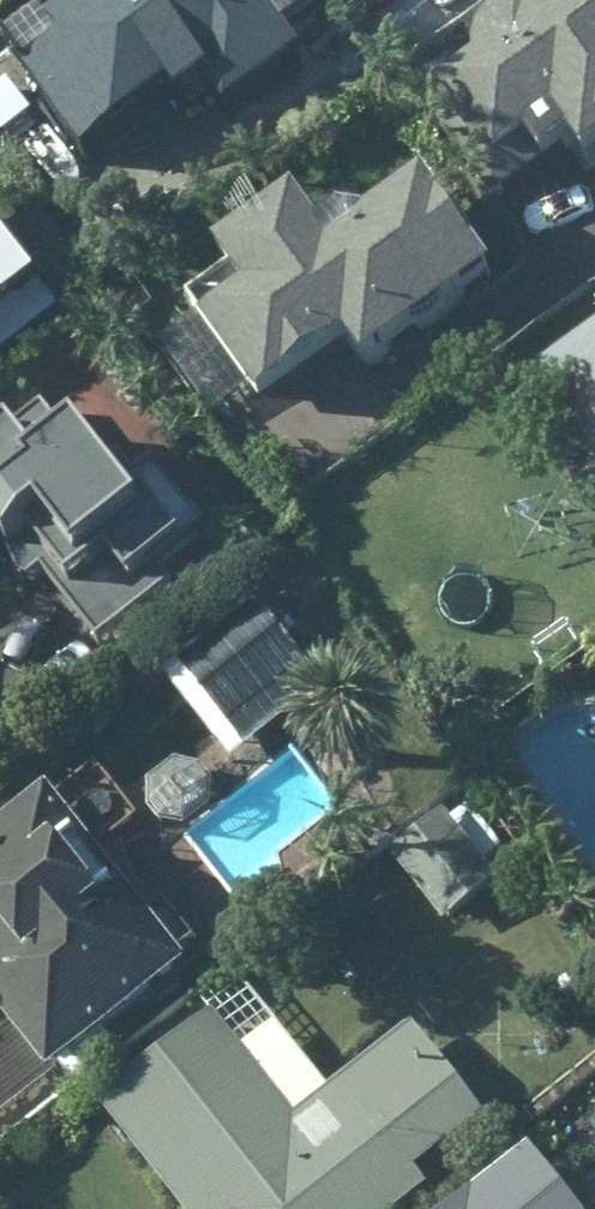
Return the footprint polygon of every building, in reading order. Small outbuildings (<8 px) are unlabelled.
[(50,36),(67,60),(30,88),(91,168),(122,145),(173,107),(186,124),(212,104),(229,125),(307,67),(287,41),(312,23),(295,0),(178,0),(158,14),(148,0),(91,0),(89,2),(91,5),(50,36)] [(536,21),(524,8),(505,20),(488,34),(481,49),(478,66),(480,76),(437,105),(492,180),(529,153),(544,173),(572,153),(587,173),(594,168),(594,0),(567,0),(536,21)] [(208,336),(262,415),(351,354),(368,379),(500,286),(427,188),(369,230),(342,227),(326,238),(298,203),(216,260),(247,303),(208,336)] [(23,266),(0,238),(0,285),(23,266)] [(535,378),(594,462),(594,335),(535,378)] [(0,450),(0,547),(12,563),(5,569),(27,596),(44,583),(100,654),(177,594),(164,576),(212,539),(158,470),(136,487),(128,477),(115,486),(90,454),(98,448),(84,430),(68,442),(46,414),(0,450)] [(231,759),(331,684),(268,601),(168,678),(231,759)] [(191,973),(56,789),(0,831),(0,1115),(191,973)] [(443,921),(497,881),(448,816),(394,856),(443,921)] [(428,1187),(420,1176),(486,1124),(408,1027),(298,1114),(216,1011),(97,1106),(179,1208),(400,1208),(428,1187)] [(533,1152),(462,1208),(579,1208),(533,1152)]
